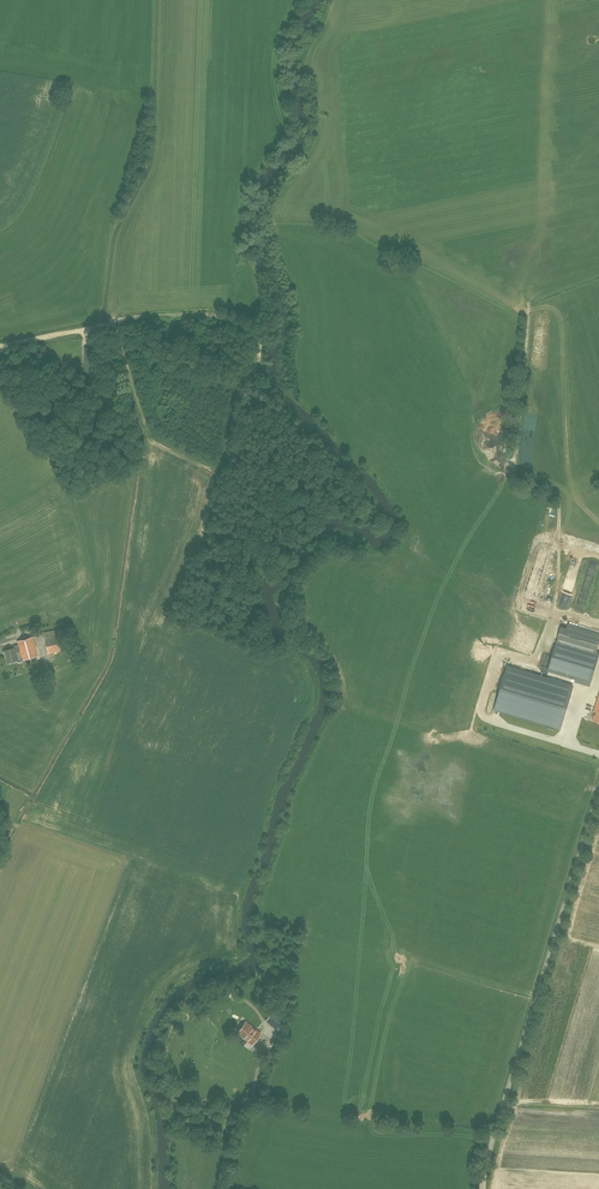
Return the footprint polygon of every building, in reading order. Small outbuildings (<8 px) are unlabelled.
[(84,347),(85,374),(96,373),(96,347),(84,347)] [(575,583),(580,556),(572,555),(567,581),(575,583)] [(540,580),(541,576),(533,575),(534,569),(531,569),(530,578),(540,580)] [(548,670),(575,678),(574,682),(588,686),(598,652),(596,651),(598,645),(598,641),(598,634),(568,624),(566,629),(561,627),(548,670)] [(62,628),(45,632),(50,654),(67,650),(62,628)] [(5,650),(4,650),(8,663),(17,660),(17,657),(21,656),(22,659),(37,655),(33,637),(17,641),(18,644),(13,646),(14,648),(9,649),(8,648),(5,649),(5,650)] [(79,661),(71,649),(64,654),(72,665),(79,661)] [(507,667),(495,709),(560,728),(573,686),(507,667)] [(285,1020),(283,1018),(287,1015),(279,1008),(275,1012),(274,1011),(266,1021),(277,1030),(285,1020)] [(261,1033),(246,1022),(237,1033),(252,1044),(261,1033)]
